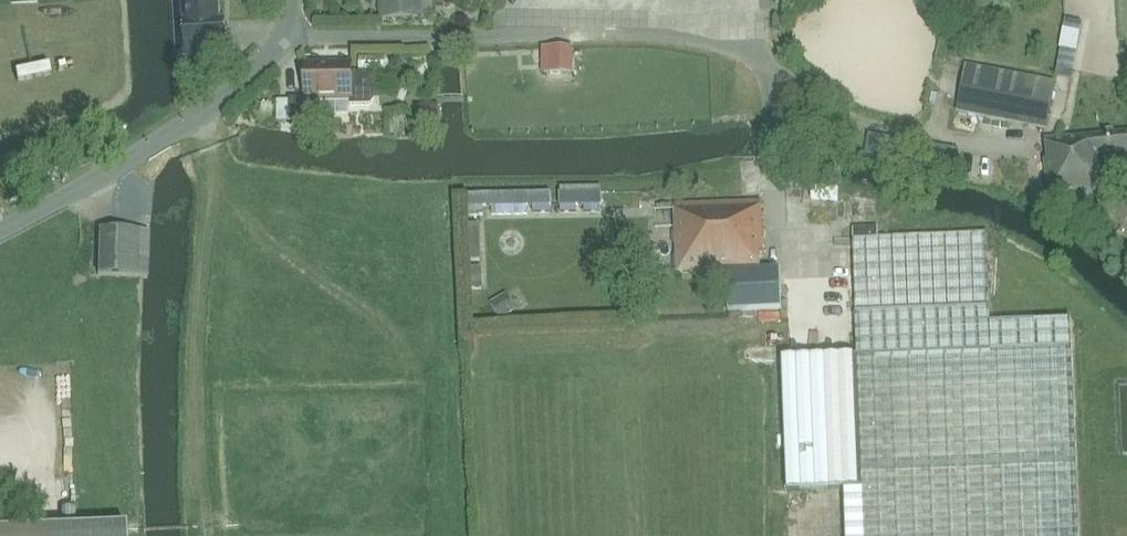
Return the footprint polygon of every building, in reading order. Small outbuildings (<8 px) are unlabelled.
[(183,22),(176,23),(177,56),(221,54),(221,48),(226,48),(225,20),(220,20),(219,0),(182,0),(183,22)] [(381,20),(435,18),(435,2),(444,2),(444,0),(381,0),(381,20)] [(1056,53),(1075,58),(1080,36),(1061,32),(1056,53)] [(572,76),(573,51),(546,50),(545,75),(572,76)] [(370,105),(373,102),(373,75),(351,75),(351,63),(333,64),(333,66),(321,66),(321,64),(306,64),(307,101),(290,101),(290,123),(317,123),(317,101),(351,101),(351,106),(370,105)] [(1055,83),(966,65),(957,112),(1045,129),(1055,83)] [(934,108),(945,110),(950,87),(940,84),(934,108)] [(1046,140),(1048,159),(1045,159),(1049,203),(1105,197),(1102,169),(1106,169),(1107,176),(1126,174),(1126,133),(1046,140)] [(869,137),(867,157),(959,172),(964,153),(869,137)] [(728,310),(782,308),(780,269),(760,270),(759,253),(763,253),(761,202),(675,205),(678,273),(726,270),(728,310)] [(878,237),(878,228),(853,229),(857,356),(782,359),(787,491),(843,489),(845,535),(1082,535),(1079,460),(1077,416),(1075,347),(1073,320),(990,322),(986,233),(878,237)] [(819,230),(801,229),(801,245),(819,245),(819,230)] [(131,232),(100,231),(99,274),(148,275),(149,232),(131,232)] [(125,527),(32,531),(0,532),(0,535),(125,535),(125,527)]
